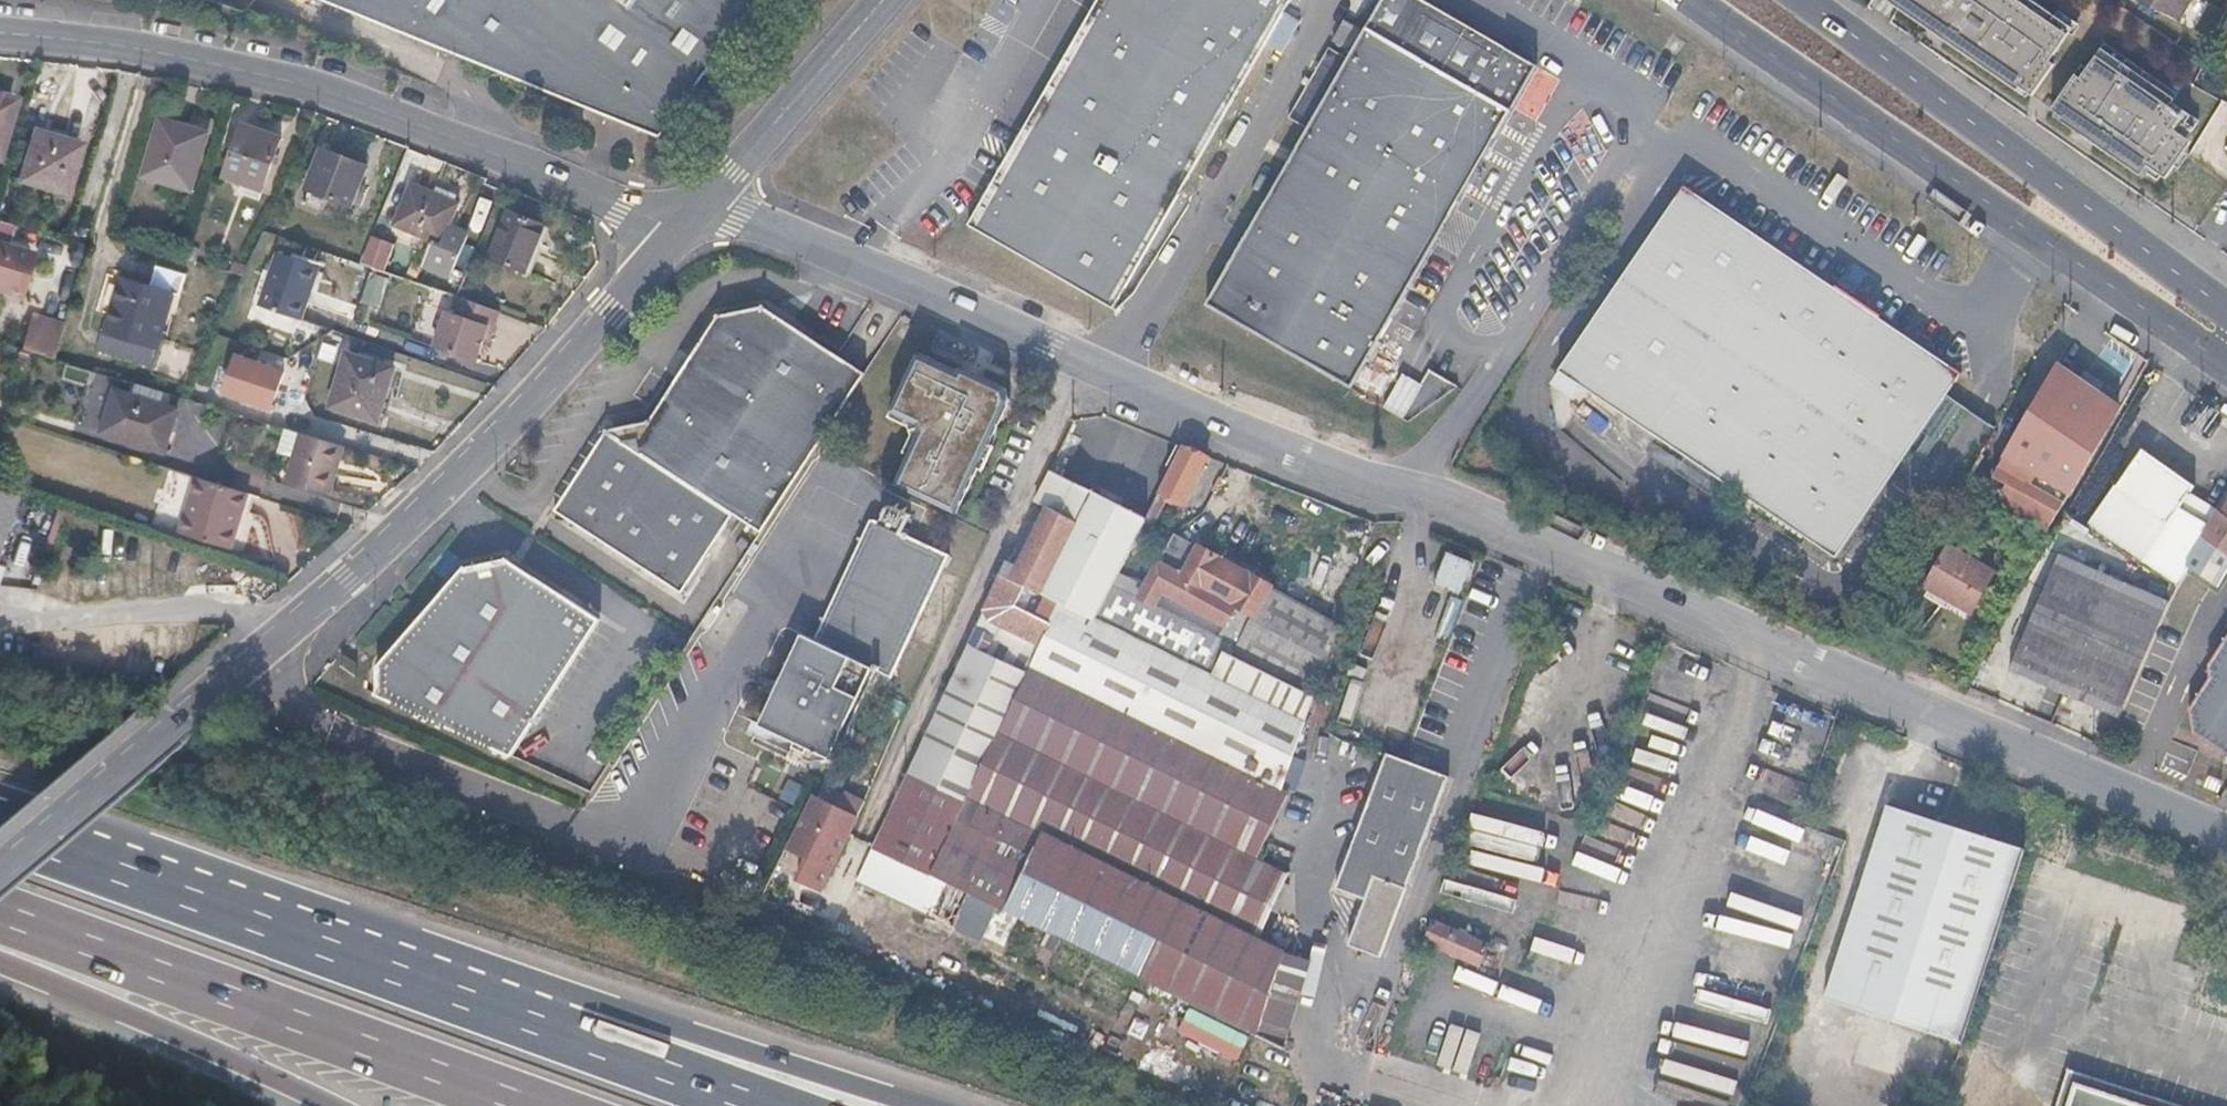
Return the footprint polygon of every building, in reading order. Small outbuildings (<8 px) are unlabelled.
[(660,135),(696,82),(752,0),(333,0),(660,135)] [(1113,307),(1262,46),(1281,57),(1301,21),(1284,12),(1291,0),(1100,0),(970,226),(1113,307)] [(1422,260),(1536,66),(1423,0),(1382,0),(1279,178),(1422,260)] [(1923,25),(1938,0),(1886,0),(1923,25)] [(2025,0),(1938,0),(1923,25),(1946,41),(1944,45),(2016,93),(2018,90),(2031,98),(2052,67),(2047,65),(2070,31),(2025,0)] [(2199,0),(2135,0),(2184,27),(2199,0)] [(2096,150),(2115,163),(2155,84),(2102,47),(2085,72),(2080,69),(2054,107),(2046,101),(2042,107),(2098,147),(2096,150)] [(2142,174),(2147,177),(2180,112),(2170,105),(2175,97),(2155,84),(2115,163),(2138,178),(2142,174)] [(14,103),(0,99),(0,149),(14,103)] [(2197,124),(2180,112),(2147,177),(2156,183),(2197,124)] [(144,176),(193,189),(210,135),(184,128),(183,134),(157,127),(144,176)] [(225,176),(264,191),(282,141),(242,127),(225,176)] [(21,181),(66,196),(82,147),(36,132),(21,181)] [(307,191),(350,208),(367,168),(324,150),(307,191)] [(1422,260),(1279,178),(1205,306),(1349,388),(1422,260)] [(432,244),(441,248),(448,233),(459,206),(456,205),(436,196),(411,186),(394,228),(432,244)] [(1559,369),(1836,557),(1961,374),(1684,186),(1559,369)] [(437,190),(436,196),(456,205),(458,199),(437,190)] [(491,258),(526,272),(544,230),(507,215),(491,258)] [(13,226),(0,222),(0,292),(20,298),(32,256),(6,248),(13,226)] [(466,241),(448,233),(441,248),(432,244),(425,263),(452,275),(466,241)] [(259,308),(302,322),(320,270),(277,255),(259,308)] [(448,265),(438,293),(452,297),(458,300),(468,273),(448,265)] [(173,296),(180,299),(186,276),(156,267),(150,288),(124,280),(108,331),(122,336),(117,350),(152,361),(173,296)] [(490,331),(496,314),(458,300),(452,297),(446,316),(439,313),(425,350),(470,366),(484,328),(490,331)] [(764,312),(718,320),(649,426),(612,434),(730,518),(758,538),(817,449),(830,429),(863,378),(764,312)] [(918,426),(898,467),(893,478),(952,508),(956,501),(1008,397),(1003,385),(982,373),(979,378),(918,345),(888,401),(916,416),(918,426)] [(285,372),(235,357),(224,395),(273,412),(285,372)] [(333,409),(379,423),(395,372),(350,358),(333,409)] [(1423,383),(1399,373),(1383,409),(1419,425),(1440,379),(1427,374),(1423,383)] [(2048,536),(2064,507),(2120,412),(2059,375),(2003,469),(1988,496),(2019,515),(2017,518),(2048,536)] [(163,427),(171,430),(177,413),(115,394),(102,435),(155,452),(163,427)] [(1094,621),(1106,596),(1143,523),(1157,495),(1182,446),(1155,436),(1118,508),(1077,486),(1093,452),(1073,422),(1035,502),(1047,508),(1018,565),(1008,560),(873,847),(1258,1034),(1278,971),(1285,950),(1293,930),(1285,870),(1259,858),(1314,698),(1231,657),(1223,652),(1211,677),(1094,621)] [(295,459),(302,437),(287,432),(280,454),(295,459)] [(679,598),(720,535),(730,518),(612,434),(603,435),(595,448),(551,516),(679,598)] [(330,499),(346,450),(302,437),(295,459),(287,485),(330,499)] [(1181,506),(1207,456),(1182,446),(1157,495),(1181,506)] [(2117,489),(2168,527),(2195,490),(2143,452),(2117,489)] [(18,497),(0,490),(0,550),(18,497)] [(263,562),(282,509),(233,493),(221,529),(243,537),(237,553),(263,562)] [(63,511),(18,497),(0,550),(0,569),(38,582),(63,511)] [(887,504),(879,520),(900,531),(908,514),(887,504)] [(2226,576),(2226,505),(2221,515),(2218,513),(2185,568),(2187,569),(2219,590),(2226,576)] [(935,578),(946,556),(900,531),(879,520),(872,516),(811,636),(805,632),(759,722),(835,760),(878,674),(884,677),(935,578)] [(1237,606),(1254,616),(1231,657),(1314,698),(1339,623),(1195,547),(1187,561),(1177,556),(1159,589),(1210,617),(1209,624),(1210,627),(1217,630),(1219,629),(1221,628),(1222,626),(1223,625),(1226,626),(1237,606)] [(1435,583),(1462,589),(1470,555),(1444,548),(1435,583)] [(1927,586),(1971,612),(1993,575),(1949,548),(1927,586)] [(2009,669),(2120,716),(2171,601),(2060,556),(2009,669)] [(466,578),(451,601),(394,689),(395,721),(512,763),(571,670),(598,628),(504,567),(466,578)] [(1094,621),(1211,677),(1223,652),(1106,596),(1094,621)] [(2210,665),(2210,678),(2190,708),(2194,734),(2226,755),(2226,639),(2210,665)] [(1372,980),(1449,778),(1403,759),(1387,753),(1337,889),(1366,899),(1340,969),(1372,980)] [(823,890),(849,836),(859,817),(814,795),(790,847),(811,857),(801,879),(823,890)] [(1555,849),(1562,831),(1479,800),(1473,818),(1555,849)] [(1828,993),(1965,1037),(2025,848),(1888,804),(1828,993)] [(1427,941),(1483,968),(1493,949),(1436,922),(1427,941)] [(1296,955),(1285,950),(1278,971),(1300,978),(1296,955)] [(1311,960),(1296,955),(1300,978),(1302,992),(1311,960)] [(1300,978),(1278,971),(1258,1034),(1285,1046),(1302,992),(1300,978)] [(2088,1087),(2072,1082),(2064,1105),(2148,1105),(2088,1087)]
